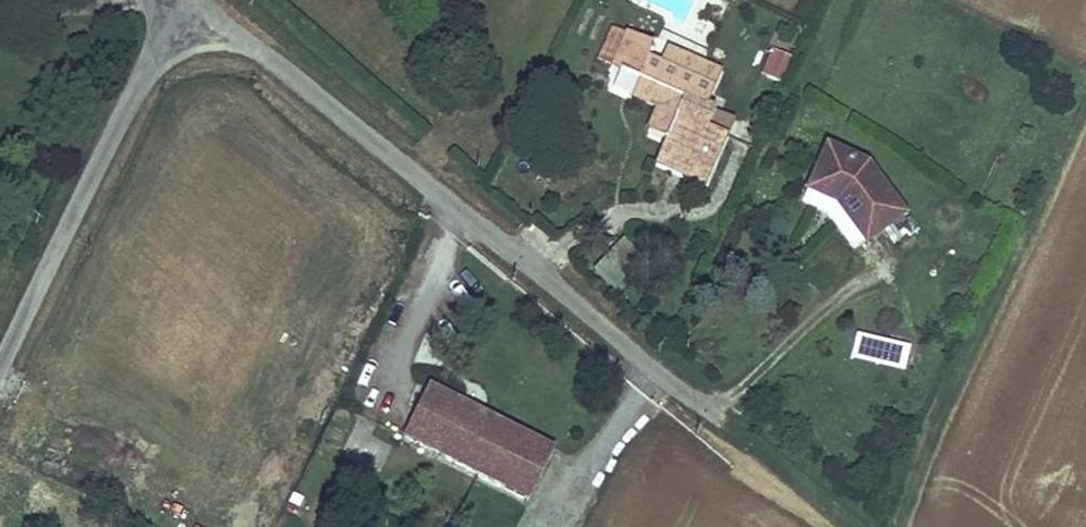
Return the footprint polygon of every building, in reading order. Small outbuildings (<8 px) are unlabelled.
[(719,72),(679,57),(674,70),(647,60),(654,43),(625,32),(615,58),(626,63),(624,69),(635,73),(628,93),(649,101),(640,125),(661,134),(657,144),(686,155),(679,172),(706,182),(725,134),(709,128),(716,110),(706,105),(719,72)] [(779,78),(786,53),(768,49),(762,73),(779,78)] [(660,65),(674,70),(679,57),(665,51),(660,65)] [(626,63),(615,58),(602,91),(625,100),(628,93),(635,73),(624,69),(626,63)] [(901,214),(864,162),(829,143),(802,201),(829,216),(851,248),(901,214)] [(679,172),(686,155),(657,144),(651,160),(679,172)] [(555,449),(430,388),(405,440),(531,500),(555,449)]
